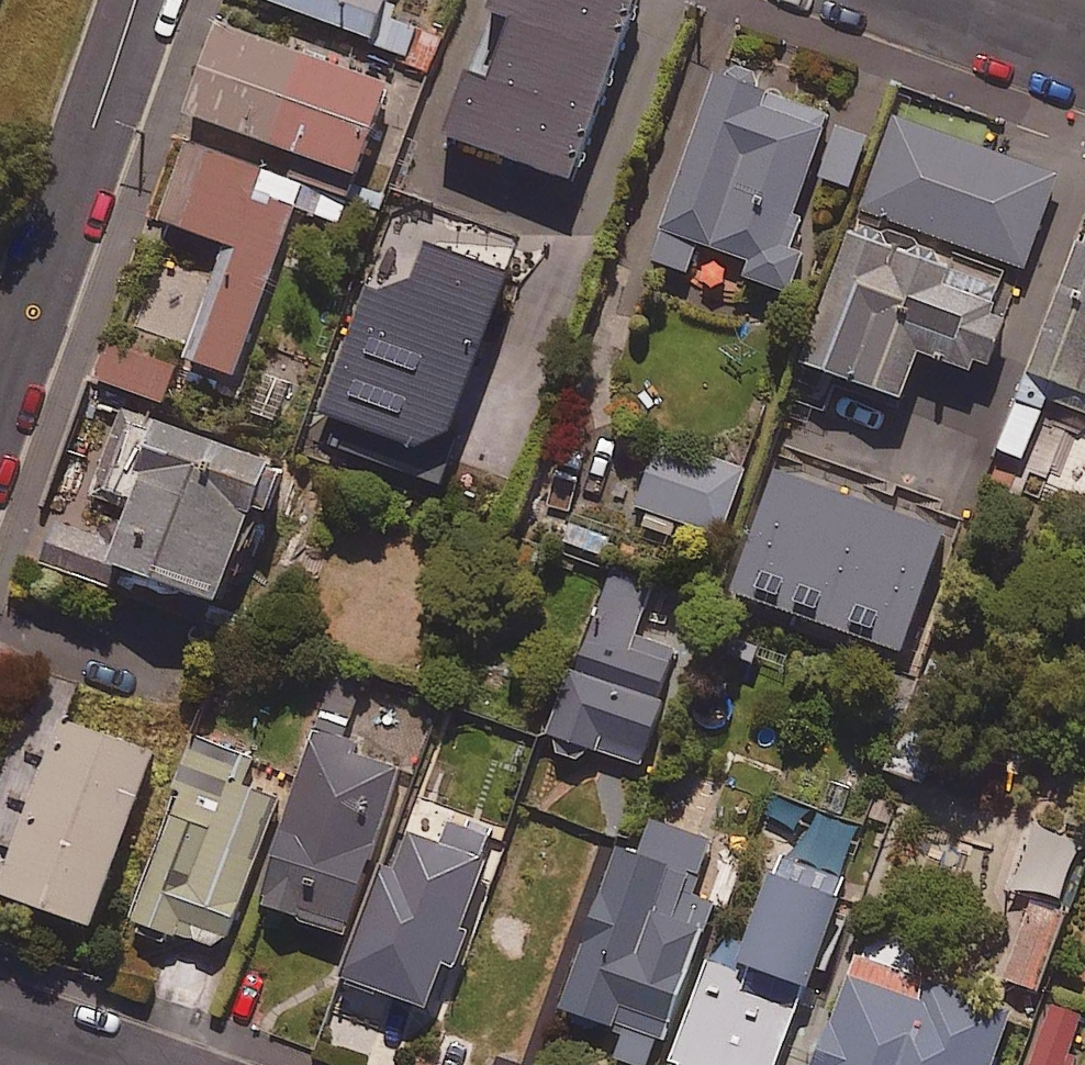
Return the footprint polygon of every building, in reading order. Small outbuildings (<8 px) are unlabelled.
[(379,39),(378,44),(400,52),(395,65),(426,77),(443,31),(386,9),(389,0),(272,0),(379,39)] [(572,183),(642,0),(499,0),(447,135),(572,183)] [(392,89),(224,26),(191,112),(359,176),(392,89)] [(806,254),(797,251),(808,221),(798,217),(813,172),(852,185),(868,139),(819,122),(823,112),(722,77),(658,261),(691,272),(701,243),(755,261),(749,277),(793,292),(806,254)] [(1061,177),(897,118),(865,209),(1029,268),(1061,177)] [(163,219),(229,243),(188,358),(237,375),(297,206),(337,220),(345,200),(190,145),(163,219)] [(1003,289),(852,235),(806,363),(907,399),(924,353),(990,376),(1010,320),(995,314),(1003,289)] [(1080,236),(1005,451),(1027,458),(1054,380),(1084,391),(1084,238),(1080,236)] [(512,272),(426,244),(410,294),(369,280),(316,441),(443,482),(512,272)] [(177,367),(108,343),(96,378),(165,402),(177,367)] [(296,380),(265,370),(250,414),(280,425),(296,380)] [(117,589),(125,568),(223,604),(258,508),(272,513),(287,470),(121,410),(93,486),(143,504),(122,561),(61,539),(51,566),(117,589)] [(710,474),(656,455),(639,505),(723,536),(746,472),(715,460),(710,474)] [(962,543),(793,483),(751,603),(920,663),(962,543)] [(649,601),(611,585),(552,729),(641,765),(667,702),(658,699),(677,651),(635,634),(649,601)] [(363,696),(329,685),(259,908),(349,936),(401,769),(350,753),(353,743),(349,742),(363,696)] [(156,755),(64,722),(2,894),(95,927),(156,755)] [(944,747),(906,731),(889,770),(928,786),(944,747)] [(136,921),(219,949),(222,941),(229,943),(278,799),(242,787),(251,759),(198,741),(136,921)] [(793,829),(750,947),(726,938),(679,1064),(778,1064),(865,827),(783,797),(774,822),(793,829)] [(444,962),(452,965),(495,834),(450,819),(441,846),(413,837),(401,874),(385,869),(349,980),(429,1007),(444,962)] [(714,844),(654,824),(647,846),(626,839),(569,1004),(631,1025),(623,1051),(663,1064),(722,895),(700,887),(714,844)] [(1035,827),(1019,887),(1074,902),(1084,859),(1084,840),(1035,827)] [(1066,922),(1029,908),(1003,978),(1041,991),(1066,922)] [(871,928),(823,1064),(996,1064),(1013,1014),(918,981),(929,949),(871,928)] [(1046,1003),(1028,1064),(1069,1064),(1084,1015),(1046,1003)]
